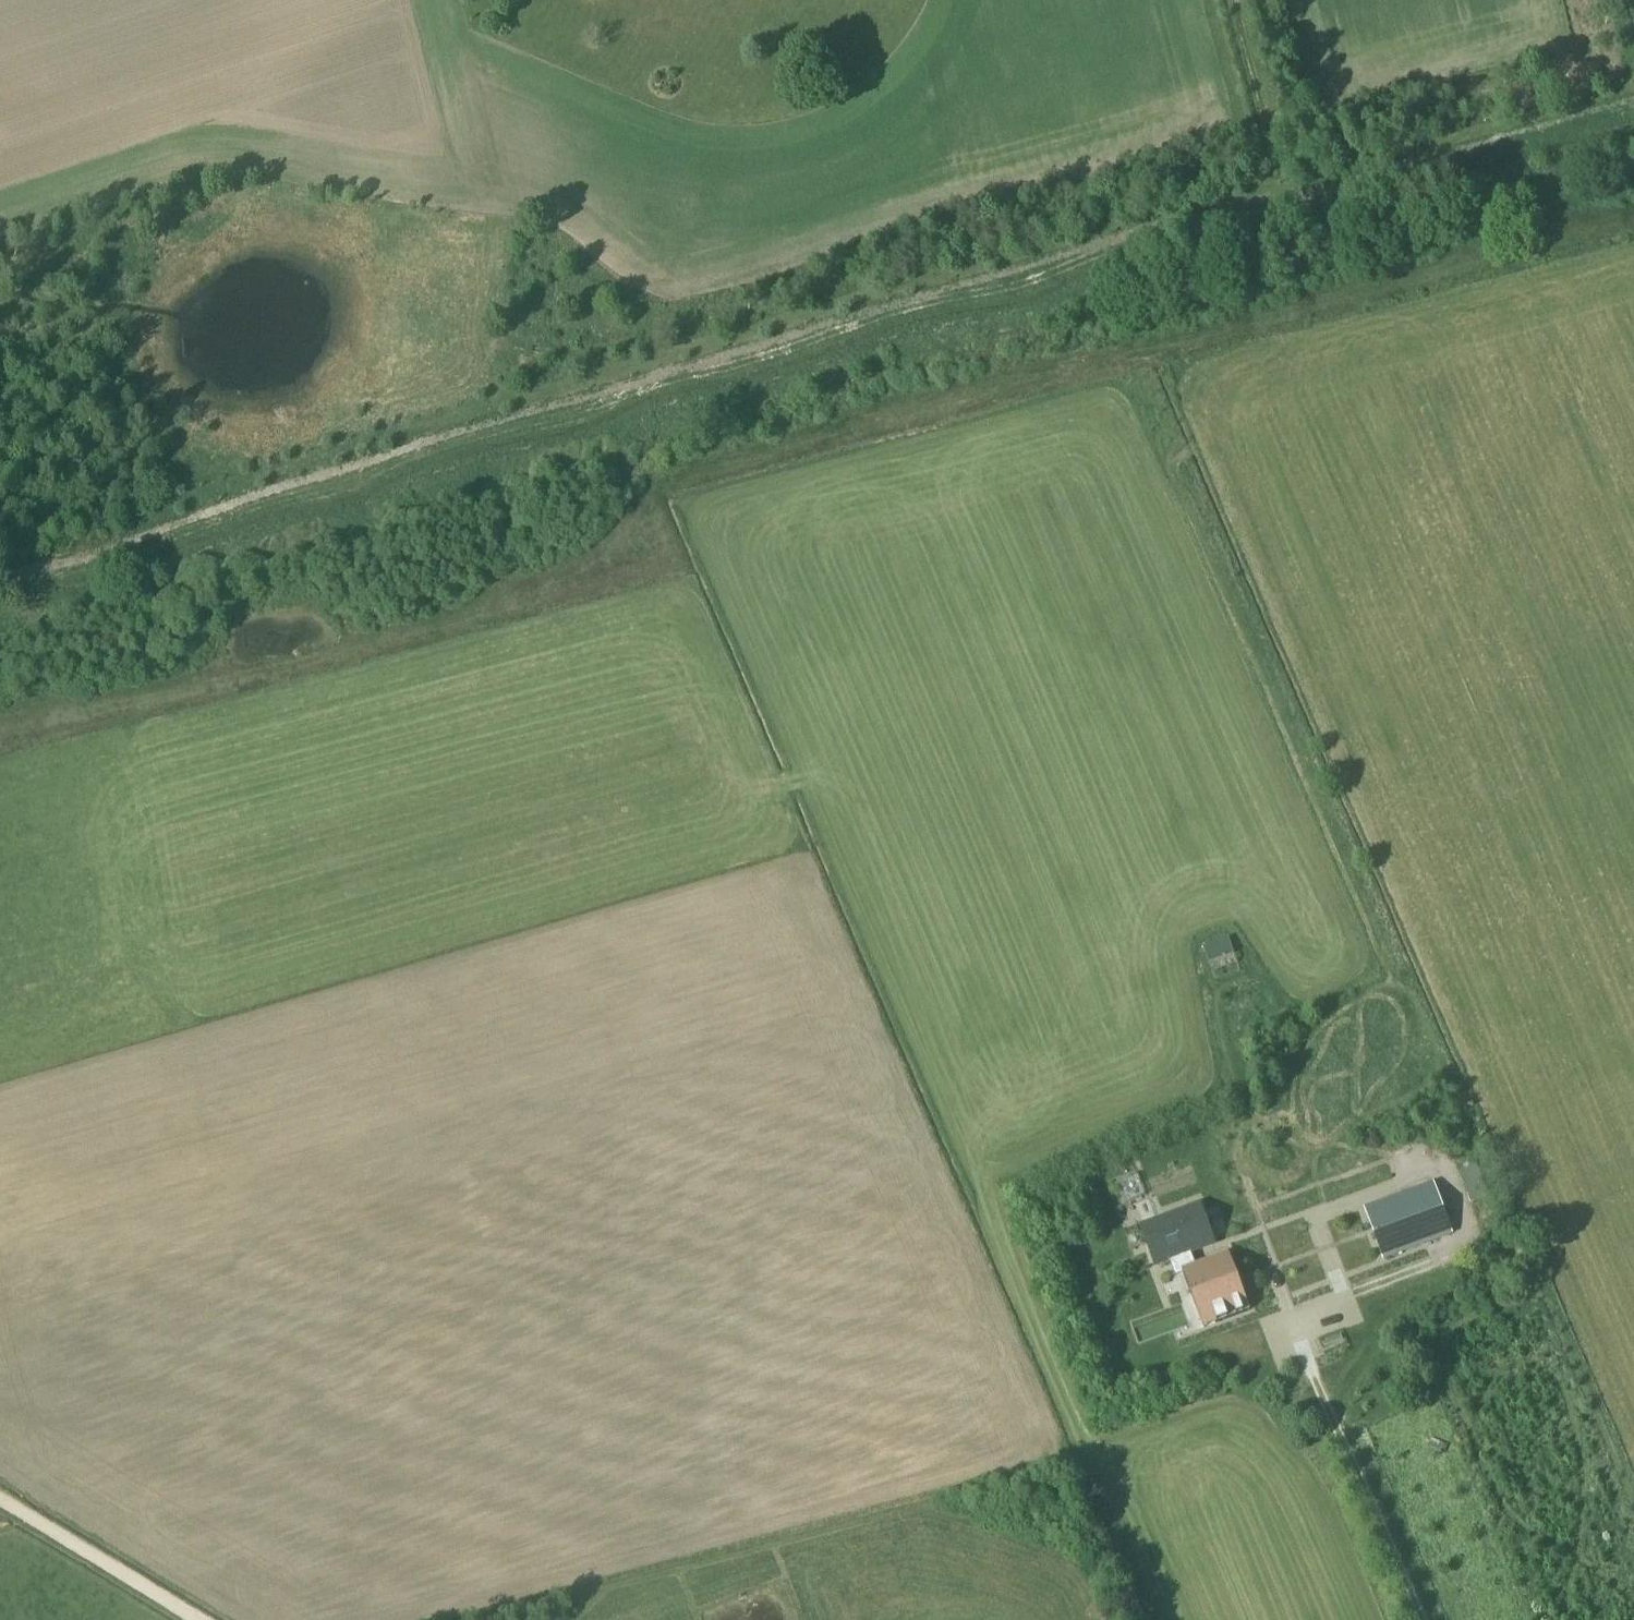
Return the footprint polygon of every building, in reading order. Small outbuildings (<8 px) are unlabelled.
[(1363,1208),(1373,1239),(1381,1262),(1453,1235),(1433,1182),(1363,1208)] [(1207,1206),(1147,1228),(1160,1265),(1220,1243),(1207,1206)] [(1215,1324),(1246,1312),(1232,1274),(1236,1272),(1228,1252),(1190,1266),(1181,1270),(1182,1273),(1190,1295),(1203,1290),(1215,1324)]
